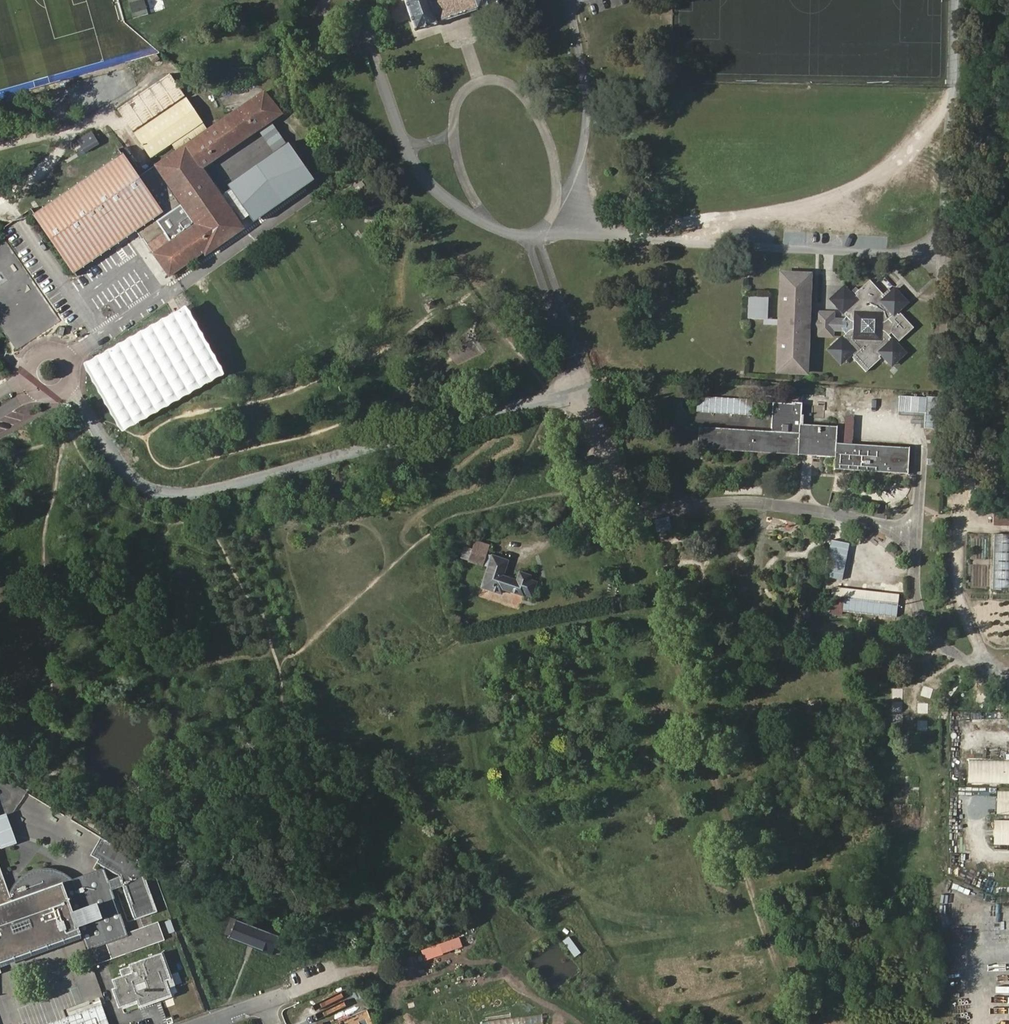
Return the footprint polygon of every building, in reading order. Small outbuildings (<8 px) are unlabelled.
[(152,13),(149,0),(136,0),(140,17),(152,13)] [(170,9),(167,0),(154,0),(157,12),(170,9)] [(416,31),(499,3),(498,0),(406,0),(416,31)] [(117,112),(133,134),(185,98),(170,76),(117,112)] [(280,116),(265,93),(224,121),(240,144),(280,116)] [(189,104),(136,139),(149,158),(202,122),(189,104)] [(240,144),(224,121),(215,127),(230,150),(240,144)] [(230,150),(215,127),(143,176),(125,151),(33,209),(52,237),(68,260),(131,218),(169,274),(205,251),(206,254),(244,228),(240,222),(249,216),(253,222),(313,181),(287,143),(285,143),(273,125),(260,133),(263,136),(221,165),(233,182),(228,185),(230,190),(222,196),(203,167),(230,150)] [(84,152),(97,143),(94,137),(80,147),(84,152)] [(811,276),(782,274),(776,371),(805,374),(808,329),(816,330),(816,336),(831,337),(831,331),(840,331),(844,337),(830,351),(845,365),(855,354),(867,366),(883,350),(891,357),(905,343),(896,334),(909,322),(899,311),(908,303),(893,287),(886,293),(872,279),(856,295),(847,287),(829,304),(845,320),(843,323),(833,322),(833,319),(819,318),(818,321),(808,320),(811,276)] [(768,320),(769,297),(749,296),(747,318),(768,320)] [(921,392),(905,391),(905,403),(920,404),(921,392)] [(698,396),(697,411),(751,415),(752,400),(698,396)] [(855,443),(845,442),(837,442),(837,425),(800,423),(801,403),(794,402),(794,404),(773,402),(771,430),(699,426),(699,447),(804,454),(814,455),(835,456),(836,467),(909,472),(910,447),(855,443)] [(846,408),(845,442),(855,443),(856,404),(846,404),(846,408)] [(995,524),(1008,524),(1008,502),(995,501),(995,524)] [(654,520),(657,532),(672,529),(670,517),(654,520)] [(995,534),(994,589),(1008,589),(1008,534),(995,534)] [(849,544),(832,541),(824,577),(842,580),(849,544)] [(505,575),(510,561),(474,548),(469,560),(488,568),(483,586),(503,593),(505,589),(523,596),(525,592),(530,593),(534,581),(530,580),(531,576),(520,572),(517,579),(505,575)] [(843,604),(898,616),(901,599),(835,583),(830,605),(842,608),(843,604)] [(969,758),(969,783),(1008,784),(1008,759),(969,758)] [(997,791),(997,813),(1008,814),(1008,791),(997,791)] [(14,842),(4,817),(0,818),(0,847),(14,842)] [(79,933),(77,925),(74,916),(72,911),(62,883),(12,900),(10,894),(0,864),(0,961),(79,933)] [(131,869),(107,878),(124,925),(138,920),(141,926),(104,939),(111,957),(164,938),(157,920),(151,922),(149,916),(132,869),(131,869)] [(12,900),(62,883),(72,911),(74,916),(81,914),(79,905),(78,896),(73,889),(67,882),(63,879),(57,876),(48,873),(40,874),(33,876),(26,880),(18,888),(10,894),(12,900)] [(77,925),(98,917),(95,909),(81,914),(74,916),(77,925)] [(236,919),(229,938),(272,955),(279,936),(236,919)] [(172,920),(166,922),(169,933),(175,931),(172,920)] [(570,936),(564,940),(575,957),(582,952),(570,936)] [(149,984),(153,995),(181,985),(173,965),(157,972),(153,960),(120,972),(121,975),(113,978),(120,997),(140,989),(139,988),(149,984)] [(272,975),(258,982),(261,988),(275,981),(272,975)]
